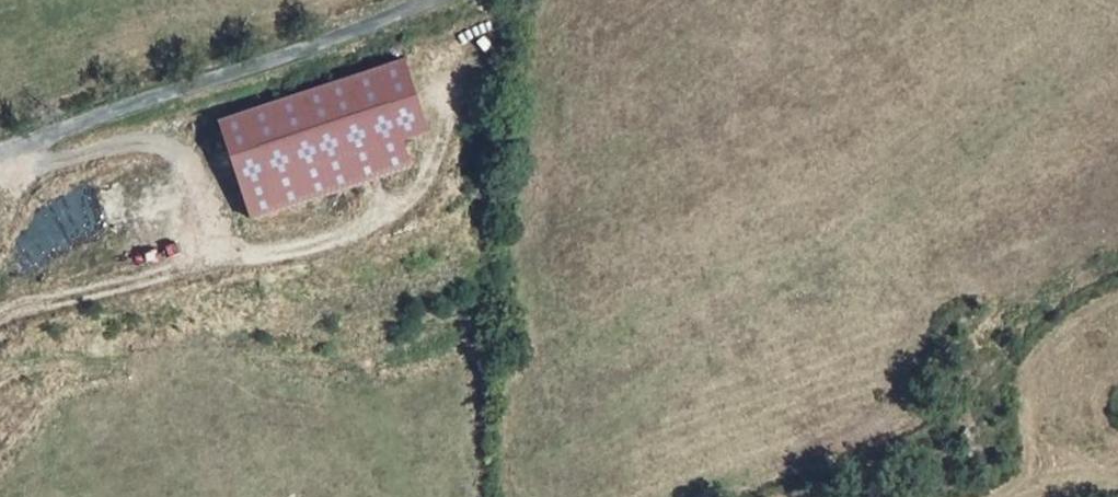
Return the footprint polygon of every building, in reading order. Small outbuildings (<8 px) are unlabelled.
[(412,24),(230,89),(265,187),(421,132),(411,103),(437,94),(412,24)]
